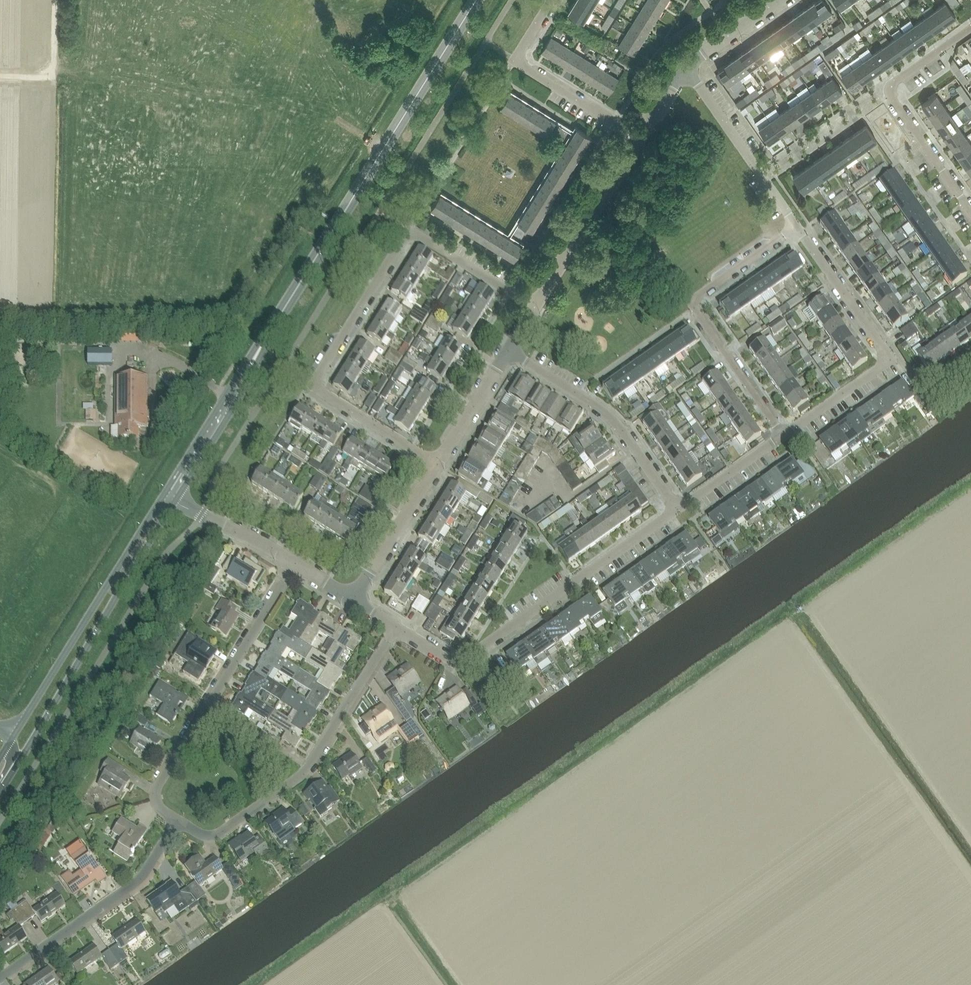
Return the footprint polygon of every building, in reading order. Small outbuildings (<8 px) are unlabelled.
[(597,0),(596,0),(576,0),(575,2),(590,11),(597,0)] [(623,2),(620,0),(618,0),(614,6),(619,9),(623,2)] [(668,0),(647,0),(647,1),(662,10),(668,0)] [(821,19),(831,11),(823,0),(817,0),(811,4),(821,19)] [(851,1),(850,0),(834,0),(840,9),(851,1)] [(959,3),(957,0),(953,0),(947,4),(950,9),(959,3)] [(655,21),(662,10),(647,1),(640,12),(655,21)] [(583,22),(590,11),(575,2),(568,13),(583,22)] [(944,25),(955,17),(945,2),(934,10),(944,25)] [(810,26),(821,19),(811,4),(800,12),(810,26)] [(889,11),(892,15),(898,11),(895,6),(889,11)] [(877,15),(883,11),(880,7),(874,11),(877,15)] [(934,32),(944,25),(934,10),(924,17),(934,32)] [(870,20),(877,15),(874,11),(867,16),(870,20)] [(886,20),(892,15),(889,11),(882,15),(886,20)] [(648,33),(655,21),(640,12),(633,23),(648,33)] [(800,33),(810,26),(800,12),(790,19),(800,33)] [(610,24),(614,17),(609,14),(605,21),(610,24)] [(924,39),(934,32),(924,17),(914,24),(924,39)] [(790,41),(800,33),(790,19),(780,26),(790,41)] [(868,25),(871,30),(878,25),(874,20),(868,25)] [(605,30),(610,24),(605,21),(601,27),(605,30)] [(856,30),(862,25),(859,21),(853,26),(856,30)] [(641,44),(648,33),(633,23),(626,34),(641,44)] [(914,46),(924,39),(914,24),(903,32),(914,46)] [(865,34),(871,30),(868,25),(862,29),(865,34)] [(780,48),(790,41),(780,26),(769,33),(780,48)] [(832,35),(835,39),(845,33),(841,28),(832,35)] [(561,41),(564,36),(556,32),(553,37),(561,41)] [(903,54),(914,46),(903,32),(893,39),(903,54)] [(769,55),(780,48),(769,33),(759,41),(769,55)] [(633,55),(641,44),(626,34),(618,46),(633,55)] [(857,40),(854,35),(847,40),(850,44),(857,40)] [(553,60),(562,45),(550,37),(541,53),(553,60)] [(893,61),(903,54),(893,39),(883,46),(893,61)] [(844,48),(850,44),(847,40),(841,44),(844,48)] [(759,63),(769,55),(759,41),(749,48),(759,63)] [(564,67),(573,51),(562,45),(553,60),(564,67)] [(815,54),(821,50),(818,45),(811,50),(815,54)] [(883,68),(893,61),(883,46),(873,54),(883,68)] [(748,70),(759,63),(749,48),(738,55),(748,70)] [(808,59),(815,54),(811,50),(805,54),(808,59)] [(833,50),(826,54),(830,59),(836,54),(833,50)] [(575,74),(585,58),(573,51),(564,67),(575,74)] [(872,75),(883,68),(873,54),(862,61),(872,75)] [(738,77),(748,70),(738,55),(728,63),(738,77)] [(586,81),(596,65),(585,58),(575,74),(586,81)] [(815,64),(812,60),(812,59),(806,64),(809,68),(815,64)] [(794,68),(800,64),(797,60),(791,64),(794,68)] [(842,92),(832,77),(830,74),(832,73),(823,60),(817,64),(826,77),(825,77),(827,81),(821,85),(831,99),(842,92)] [(862,83),(872,75),(862,61),(852,68),(862,83)] [(728,85),(738,77),(728,63),(717,70),(728,85)] [(959,68),(955,72),(959,78),(964,74),(970,69),(966,63),(959,68)] [(787,73),(794,68),(791,64),(784,69),(787,73)] [(803,73),(809,68),(806,64),(799,68),(803,73)] [(598,87),(607,72),(596,65),(586,81),(598,87)] [(851,90),(862,83),(852,68),(841,76),(851,90)] [(607,72),(598,87),(609,95),(619,79),(607,72)] [(773,83),(780,79),(776,74),(770,79),(773,83)] [(795,78),(792,74),(785,78),(789,83),(795,78)] [(959,78),(964,84),(968,81),(964,74),(959,78)] [(782,87),(789,83),(785,78),(779,83),(782,87)] [(767,88),(773,83),(770,79),(764,83),(767,88)] [(821,106),(831,99),(821,85),(811,92),(821,106)] [(960,94),(965,91),(960,85),(956,88),(960,94)] [(765,93),(768,97),(774,93),(771,88),(765,93)] [(753,97),(759,93),(756,89),(750,93),(753,97)] [(512,114),(522,98),(511,91),(510,92),(501,107),(512,114)] [(964,101),(969,97),(965,91),(960,94),(964,101)] [(810,114),(821,106),(811,92),(800,99),(810,114)] [(746,102),(753,97),(750,93),(743,98),(746,102)] [(761,102),(768,97),(765,93),(758,97),(761,102)] [(929,115),(943,105),(935,94),(921,104),(929,115)] [(524,121),(534,105),(522,98),(512,114),(524,121)] [(800,121),(810,114),(800,99),(790,106),(800,121)] [(754,107),(751,103),(750,103),(744,107),(747,112),(754,107)] [(535,129),(545,112),(534,105),(524,121),(535,129)] [(936,125),(950,115),(943,105),(929,115),(936,125)] [(790,128),(800,121),(790,106),(780,114),(790,128)] [(546,136),(557,120),(545,112),(535,129),(546,136)] [(780,135),(790,128),(780,114),(770,121),(780,135)] [(943,136),(957,125),(950,115),(936,125),(943,136)] [(769,143),(780,135),(770,121),(759,128),(769,143)] [(558,124),(552,133),(562,140),(568,130),(569,131),(570,129),(559,122),(557,124),(558,124)] [(951,146),(965,136),(957,125),(943,136),(951,146)] [(865,148),(876,140),(866,126),(855,133),(865,148)] [(582,151),(589,140),(590,138),(591,137),(575,127),(565,141),(582,151)] [(855,155),(865,148),(855,133),(844,141),(855,155)] [(970,147),(970,145),(965,136),(951,146),(958,156),(970,147)] [(575,163),(582,151),(565,141),(558,152),(575,163)] [(844,162),(855,155),(844,141),(834,148),(844,162)] [(970,162),(970,147),(958,156),(965,166),(970,162)] [(834,170),(844,162),(834,148),(824,155),(834,170)] [(568,174),(575,163),(558,152),(551,164),(568,174)] [(824,177),(834,170),(824,155),(813,162),(824,177)] [(814,184),(824,177),(813,162),(803,170),(814,184)] [(882,172),(888,167),(885,163),(879,167),(882,172)] [(560,186),(568,174),(551,164),(544,175),(560,186)] [(875,176),(882,172),(879,167),(872,172),(875,176)] [(803,192),(814,184),(803,170),(792,177),(803,192)] [(886,192),(901,182),(894,171),(879,182),(886,192)] [(553,197),(560,186),(544,175),(537,187),(553,197)] [(862,186),(867,182),(864,177),(858,182),(862,186)] [(855,191),(862,186),(858,182),(852,186),(855,191)] [(894,203),(908,192),(901,182),(886,192),(894,203)] [(546,208),(553,197),(537,187),(530,198),(546,208)] [(443,215),(453,199),(441,192),(431,208),(443,215)] [(844,192),(837,196),(841,201),(847,196),(844,192)] [(901,213),(916,203),(908,192),(894,203),(901,213)] [(858,197),(863,203),(867,200),(862,194),(858,197)] [(834,205),(841,201),(837,196),(831,201),(834,205)] [(539,220),(546,208),(530,198),(523,210),(539,220)] [(454,222),(464,206),(453,199),(443,215),(454,222)] [(859,212),(863,209),(858,202),(854,206),(859,212)] [(908,223),(923,213),(916,203),(901,213),(908,223)] [(465,230),(475,213),(464,206),(454,222),(465,230)] [(820,216),(826,211),(823,206),(817,211),(820,216)] [(873,218),(877,214),(873,208),(868,211),(873,218)] [(863,218),(867,215),(863,209),(859,212),(863,218)] [(532,231),(539,220),(523,210),(516,221),(532,231)] [(477,237),(487,220),(475,213),(465,230),(477,237)] [(827,234),(842,224),(834,213),(820,224),(827,234)] [(915,234),(930,223),(923,213),(908,223),(915,234)] [(873,218),(877,224),(882,221),(877,214),(873,218)] [(488,244),(498,228),(487,220),(477,237),(488,244)] [(873,233),(877,229),(873,223),(868,226),(873,233)] [(923,244),(937,234),(930,223),(915,234),(923,244)] [(834,245),(849,234),(842,224),(827,234),(834,245)] [(517,225),(512,233),(521,238),(526,231),(517,225)] [(504,244),(510,235),(498,228),(488,244),(500,251),(504,244)] [(877,239),(882,236),(877,229),(873,233),(877,239)] [(887,238),(892,235),(887,229),(883,232),(887,238)] [(842,255),(857,245),(849,234),(834,245),(842,255)] [(930,254),(945,244),(937,234),(923,244),(930,254)] [(524,243),(511,235),(510,235),(504,244),(500,251),(513,259),(514,260),(524,243)] [(887,238),(892,245),(896,241),(892,235),(887,238)] [(887,253),(892,250),(887,244),(883,247),(887,253)] [(937,265),(952,254),(945,244),(930,254),(937,265)] [(849,265),(864,255),(857,245),(842,255),(849,265)] [(419,248),(412,260),(426,268),(431,271),(448,282),(455,271),(450,268),(446,273),(429,263),(433,257),(419,248)] [(902,259),(906,256),(902,249),(897,252),(902,259)] [(892,260),(896,256),(892,250),(887,253),(892,260)] [(781,261),(792,276),(802,268),(792,253),(781,261)] [(944,275),(959,264),(952,254),(937,265),(944,275)] [(856,276),(871,265),(864,255),(849,265),(856,276)] [(902,259),(906,265),(911,262),(906,256),(902,259)] [(412,260),(405,270),(419,279),(424,271),(429,274),(431,271),(426,268),(412,260)] [(781,283),(792,276),(781,261),(771,268),(781,283)] [(902,274),(906,271),(902,264),(897,267),(902,274)] [(959,264),(944,275),(952,286),(967,275),(959,264)] [(863,286),(878,275),(871,265),(856,276),(863,286)] [(771,290),(781,283),(771,268),(761,275),(771,290)] [(413,290),(419,279),(405,270),(398,281),(413,290)] [(916,279),(921,276),(916,270),(912,273),(916,279)] [(906,280),(911,277),(906,271),(902,274),(906,280)] [(451,284),(456,287),(463,276),(458,273),(451,284)] [(761,297),(771,290),(761,275),(750,283),(761,297)] [(871,296),(886,286),(878,275),(863,286),(871,296)] [(916,279),(920,286),(925,283),(921,276),(916,279)] [(398,281),(392,292),(406,301),(410,293),(415,296),(417,293),(413,290),(398,281)] [(442,293),(446,285),(442,282),(437,290),(442,293)] [(750,305),(761,297),(750,283),(740,290),(750,305)] [(811,293),(817,289),(814,284),(807,289),(811,293)] [(916,295),(921,291),(916,285),(912,288),(916,295)] [(473,297),(487,306),(494,295),(480,286),(476,292),(468,287),(464,292),(473,298),(473,297)] [(878,306),(893,296),(886,286),(871,296),(878,306)] [(444,294),(449,297),(453,290),(449,287),(444,294)] [(952,294),(955,298),(961,294),(958,289),(952,294)] [(437,300),(442,293),(437,290),(432,297),(437,300)] [(740,312),(750,305),(740,290),(730,297),(740,312)] [(921,301),(925,298),(921,291),(916,295),(921,301)] [(926,294),(931,300),(935,297),(931,291),(926,294)] [(444,305),(449,297),(444,294),(439,302),(444,305)] [(796,304),(803,299),(800,294),(793,299),(796,304)] [(949,303),(955,298),(952,294),(946,298),(949,303)] [(469,295),(466,301),(470,303),(467,308),(481,317),(487,306),(473,297),(473,298),(469,295)] [(885,317),(900,306),(893,296),(878,306),(885,317)] [(725,322),(740,312),(730,297),(719,305),(723,311),(719,313),(725,322)] [(816,318),(830,308),(823,297),(808,308),(816,318)] [(790,308),(796,304),(793,299),(787,303),(790,308)] [(381,313),(395,322),(402,311),(388,302),(381,313)] [(460,319),(474,328),(481,317),(467,308),(460,304),(458,308),(464,312),(460,319)] [(931,308),(934,313),(941,308),(937,304),(931,308)] [(428,314),(416,306),(413,312),(425,319),(428,314)] [(900,306),(885,317),(893,328),(908,317),(900,306)] [(823,329),(838,318),(830,308),(816,318),(823,329)] [(928,317),(934,313),(931,308),(925,313),(928,317)] [(775,318),(782,313),(779,309),(772,314),(775,318)] [(422,324),(425,319),(413,312),(410,317),(422,324)] [(389,333),(395,322),(381,313),(374,324),(389,333)] [(769,322),(775,318),(772,314),(766,318),(769,322)] [(428,321),(440,328),(443,323),(431,316),(428,321)] [(780,318),(767,328),(773,336),(786,326),(780,318)] [(830,339),(845,329),(838,318),(823,329),(830,339)] [(970,339),(970,321),(969,318),(959,325),(969,340),(970,339)] [(467,339),(474,328),(460,319),(453,330),(467,339)] [(787,323),(792,329),(796,326),(792,319),(787,323)] [(437,333),(440,328),(428,321),(425,326),(437,333)] [(904,335),(915,327),(911,322),(900,330),(904,335)] [(755,333),(762,328),(758,323),(751,328),(755,333)] [(374,324),(368,335),(382,344),(386,337),(392,341),(395,336),(389,333),(374,324)] [(948,332),(959,348),(969,340),(959,325),(951,331),(948,325),(945,327),(948,332)] [(915,327),(904,335),(907,340),(919,332),(915,327)] [(938,340),(949,355),(959,348),(948,332),(945,327),(941,330),(945,335),(938,340)] [(700,340),(694,331),(690,334),(685,328),(675,336),(685,351),(700,340)] [(749,337),(755,333),(751,328),(746,332),(749,337)] [(837,349),(852,339),(845,329),(830,339),(837,349)] [(143,332),(118,331),(118,340),(143,340),(143,332)] [(802,343),(806,340),(802,334),(797,337),(802,343)] [(409,345),(414,337),(409,335),(404,342),(409,345)] [(792,344),(796,341),(792,335),(787,338),(792,344)] [(675,358),(685,351),(675,336),(664,343),(675,358)] [(411,347),(415,349),(416,350),(421,342),(416,339),(411,347)] [(441,350),(455,358),(462,348),(447,339),(441,350)] [(757,360),(771,350),(764,339),(749,349),(757,360)] [(845,360),(859,349),(852,339),(837,349),(845,360)] [(802,343),(806,350),(811,347),(806,340),(802,343)] [(938,362),(949,355),(938,340),(930,345),(927,340),(924,342),(928,347),(938,362)] [(917,354),(928,370),(938,362),(928,347),(924,342),(919,345),(923,350),(917,354)] [(354,354),(368,362),(374,351),(360,343),(354,354)] [(664,365),(675,358),(664,343),(654,350),(664,365)] [(399,361),(403,355),(391,348),(387,353),(399,361)] [(802,359),(807,355),(802,349),(797,352),(802,359)] [(859,349),(845,360),(852,370),(867,360),(859,349)] [(448,369),(455,358),(441,350),(434,360),(448,369)] [(654,372),(664,365),(654,350),(644,357),(654,372)] [(764,370),(778,360),(771,350),(757,360),(764,370)] [(87,351),(87,365),(112,365),(112,351),(87,351)] [(396,366),(399,361),(387,353),(384,358),(396,366)] [(354,354),(347,364),(361,373),(365,367),(368,368),(371,364),(368,362),(354,354)] [(816,364),(821,361),(816,354),(812,358),(816,364)] [(806,365),(811,362),(807,355),(802,359),(806,365)] [(417,365),(408,359),(405,357),(402,362),(414,370),(417,365)] [(427,372),(441,380),(448,369),(434,360),(434,361),(427,357),(423,362),(430,366),(427,372)] [(644,379),(654,372),(644,357),(633,365),(644,379)] [(771,381),(786,370),(778,360),(764,370),(771,381)] [(816,364),(821,370),(825,367),(821,361),(816,364)] [(411,375),(414,370),(402,362),(399,367),(411,375)] [(700,371),(706,366),(703,362),(696,367),(700,371)] [(354,384),(361,373),(347,364),(340,375),(354,384)] [(634,387),(644,379),(633,365),(623,372),(634,387)] [(694,375),(700,371),(696,367),(690,371),(694,375)] [(817,379),(821,376),(816,369),(812,373),(817,379)] [(778,391),(793,380),(786,370),(771,381),(778,391)] [(623,394),(634,387),(623,372),(613,379),(623,394)] [(709,393),(724,383),(717,372),(702,382),(709,393)] [(516,400),(528,381),(524,379),(525,376),(521,374),(508,395),(512,397),(506,406),(501,403),(498,409),(507,415),(509,411),(511,409),(516,400)] [(347,395),(354,384),(340,375),(333,386),(347,395)] [(826,378),(831,385),(836,382),(831,375),(826,378)] [(147,377),(146,377),(115,376),(115,377),(116,377),(116,426),(115,426),(115,427),(119,427),(119,439),(138,439),(138,427),(146,427),(146,426),(146,377),(147,377)] [(383,387),(388,379),(383,376),(378,384),(383,387)] [(679,386),(686,382),(682,376),(676,381),(679,386)] [(821,385),(825,382),(821,376),(817,379),(821,385)] [(576,377),(570,382),(577,390),(583,386),(576,377)] [(612,401),(623,394),(613,379),(602,387),(612,401)] [(408,388),(414,392),(415,391),(429,400),(436,389),(422,380),(418,386),(411,382),(408,388)] [(786,401),(800,391),(793,380),(778,391),(786,401)] [(386,388),(390,391),(395,384),(390,381),(386,388)] [(524,404),(537,383),(533,381),(532,384),(528,381),(516,400),(524,404)] [(673,390),(679,386),(676,381),(669,385),(673,390)] [(902,381),(886,392),(898,409),(913,398),(918,405),(925,401),(917,388),(910,392),(902,381)] [(531,409),(543,391),(539,388),(541,386),(537,383),(524,404),(531,409)] [(717,403),(731,393),(724,383),(709,393),(717,403)] [(378,395),(383,387),(378,384),(374,392),(378,395)] [(386,399),(390,391),(386,388),(381,396),(386,399)] [(422,411),(429,400),(415,391),(414,392),(408,402),(422,411)] [(539,414),(553,393),(549,391),(547,393),(543,391),(531,409),(539,414)] [(658,400),(665,395),(662,391),(655,396),(658,400)] [(800,391),(786,401),(793,412),(808,401),(800,391)] [(901,413),(898,409),(886,392),(871,403),(882,420),(893,412),(897,417),(901,413)] [(547,419),(559,400),(555,398),(556,395),(553,393),(539,414),(547,419)] [(724,414),(739,403),(731,393),(717,403),(724,414)] [(370,409),(376,398),(371,394),(364,405),(370,409)] [(681,397),(685,404),(690,400),(685,394),(681,397)] [(652,404),(658,400),(655,396),(649,400),(652,404)] [(422,411),(408,402),(401,398),(395,409),(415,422),(422,411)] [(378,414),(384,403),(379,399),(372,410),(378,414)] [(555,424),(568,403),(564,401),(563,403),(559,400),(547,419),(555,424)] [(562,429),(574,410),(570,407),(572,405),(568,403),(555,424),(562,429)] [(681,412),(686,409),(681,403),(677,406),(681,412)] [(731,424),(746,414),(739,403),(724,414),(731,424)] [(867,430),(882,420),(871,403),(856,414),(867,430)] [(662,420),(658,414),(662,410),(658,404),(647,412),(651,418),(643,424),(650,435),(665,424),(665,425),(670,421),(667,417),(662,420)] [(700,415),(695,408),(692,404),(688,407),(695,418),(700,415)] [(638,414),(645,409),(642,405),(635,410),(638,414)] [(394,409),(389,406),(386,411),(398,419),(394,424),(408,433),(415,422),(395,409),(394,409)] [(299,430),(310,413),(299,407),(289,423),(299,430)] [(686,419),(690,416),(686,409),(681,412),(686,419)] [(95,410),(86,410),(86,420),(96,420),(95,410)] [(574,410),(562,429),(570,434),(584,412),(580,410),(578,413),(574,410)] [(632,418),(638,414),(635,410),(629,414),(632,418)] [(516,424),(495,411),(492,415),(495,417),(492,421),(511,432),(513,428),(519,432),(522,428),(516,424)] [(311,434),(320,420),(310,413),(299,430),(300,430),(301,428),(311,434)] [(738,434),(753,424),(746,414),(731,424),(738,434)] [(856,414),(845,421),(860,443),(863,441),(871,435),(867,430),(856,414)] [(695,418),(700,424),(704,421),(700,415),(695,418)] [(322,441),(331,427),(320,420),(311,434),(322,441)] [(506,440),(511,432),(492,421),(490,425),(487,423),(485,427),(506,440)] [(850,450),(860,443),(845,421),(835,428),(847,445),(850,450)] [(365,427),(372,431),(374,426),(367,423),(365,427)] [(579,446),(597,433),(594,429),(596,427),(594,424),(574,438),(579,446)] [(672,435),(665,425),(665,424),(650,435),(657,445),(672,435)] [(696,433),(700,430),(696,424),(691,427),(696,433)] [(753,424),(738,434),(746,445),(761,435),(753,424)] [(342,434),(331,427),(322,441),(318,448),(323,451),(327,444),(338,451),(346,437),(342,434)] [(501,448),(506,440),(485,427),(483,430),(485,432),(483,436),(501,448)] [(831,456),(847,445),(835,428),(819,439),(831,456)] [(710,438),(714,435),(710,429),(705,432),(710,438)] [(700,439),(705,436),(700,430),(696,433),(700,439)] [(584,453),(604,439),(602,435),(600,437),(597,433),(579,446),(584,453)] [(665,455),(679,445),(672,435),(657,445),(665,455)] [(710,438),(714,445),(719,442),(714,435),(710,438)] [(496,455),(501,448),(483,436),(480,440),(477,439),(475,442),(496,455)] [(350,466),(362,446),(351,439),(351,440),(346,437),(338,451),(348,457),(344,464),(349,467),(350,466)] [(545,447),(548,442),(539,437),(536,441),(545,447)] [(289,446),(285,443),(285,442),(279,439),(276,444),(287,450),(289,446)] [(589,461),(607,448),(605,444),(607,442),(604,439),(584,453),(589,461)] [(542,452),(545,447),(536,441),(533,446),(542,452)] [(491,463),(496,455),(475,442),(473,446),(476,447),(473,451),(491,463)] [(549,456),(556,448),(548,442),(545,447),(542,452),(549,456)] [(542,452),(533,446),(529,444),(524,452),(538,460),(542,452)] [(710,444),(706,447),(710,454),(715,450),(710,444)] [(672,466),(687,455),(679,445),(665,455),(672,466)] [(277,455),(281,450),(274,446),(271,451),(277,455)] [(294,448),(289,446),(287,450),(297,457),(300,452),(294,448)] [(362,470),(373,453),(362,446),(350,466),(360,473),(362,470)] [(561,454),(558,450),(556,448),(549,456),(552,461),(561,454)] [(595,468),(615,454),(613,450),(610,452),(607,448),(589,461),(584,464),(589,471),(594,468),(595,468)] [(715,460),(719,457),(715,450),(710,454),(715,460)] [(724,450),(720,453),(725,459),(729,456),(724,450)] [(487,471),(491,463),(473,451),(470,456),(468,454),(466,458),(487,471)] [(297,457),(304,461),(307,456),(300,452),(297,457)] [(533,467),(538,460),(524,452),(528,454),(523,462),(533,467)] [(375,474),(383,459),(373,453),(362,470),(373,476),(375,474)] [(557,468),(566,462),(561,454),(552,461),(557,468)] [(679,476),(694,466),(687,455),(672,466),(679,476)] [(293,465),(296,460),(289,456),(286,461),(293,465)] [(324,473),(331,461),(326,458),(319,470),(324,473)] [(482,479),(487,471),(466,458),(463,461),(466,463),(463,467),(482,479)] [(384,483),(386,480),(394,466),(383,459),(375,474),(373,476),(384,483)] [(812,476),(814,473),(813,471),(812,470),(811,469),(810,468),(807,467),(805,466),(804,465),(803,464),(801,463),(800,462),(800,461),(795,464),(791,459),(776,470),(787,487),(791,491),(806,480),(809,478),(812,476)] [(299,469),(302,464),(296,460),(293,465),(299,469)] [(324,473),(329,477),(337,464),(331,461),(324,473)] [(528,475),(533,467),(523,462),(519,469),(528,475)] [(562,475),(571,469),(566,462),(557,468),(562,475)] [(614,470),(615,472),(618,476),(625,470),(621,465),(614,470)] [(694,466),(679,476),(687,487),(701,476),(694,466)] [(488,483),(482,479),(463,467),(461,471),(458,470),(456,473),(483,491),(488,483)] [(262,490),(271,476),(260,469),(251,483),(262,490)] [(523,483),(528,475),(519,469),(514,477),(523,483)] [(567,483),(576,476),(571,469),(562,475),(567,483)] [(620,481),(629,475),(626,470),(617,476),(620,481)] [(776,470),(760,481),(772,497),(782,490),(786,496),(791,492),(791,491),(787,487),(776,470)] [(314,488),(322,476),(317,473),(309,485),(314,488)] [(603,480),(607,484),(613,480),(610,475),(603,480)] [(624,485),(632,479),(629,475),(620,481),(624,485)] [(273,497),(281,482),(271,476),(262,490),(273,497)] [(314,488),(319,492),(327,479),(322,476),(314,488)] [(573,490),(582,484),(576,476),(567,483),(573,490)] [(518,491),(523,483),(514,477),(509,485),(518,491)] [(339,483),(346,487),(349,482),(343,478),(339,483)] [(627,489),(635,483),(632,479),(624,485),(627,489)] [(600,489),(607,484),(603,480),(597,484),(600,489)] [(757,508),(772,497),(760,481),(745,492),(756,508),(757,508)] [(283,503),(292,489),(281,482),(273,497),(283,503)] [(630,494),(638,488),(635,483),(627,489),(630,494)] [(445,494),(459,503),(466,493),(452,484),(445,494)] [(375,498),(378,493),(365,485),(362,490),(375,498)] [(513,498),(518,491),(509,485),(504,492),(513,498)] [(341,495),(344,490),(338,486),(335,491),(341,495)] [(521,487),(517,500),(525,502),(529,490),(521,487)] [(633,498),(642,492),(638,488),(630,494),(633,498)] [(292,489),(283,503),(294,510),(303,496),(292,489)] [(371,503),(375,498),(362,490),(359,495),(371,503)] [(583,494),(586,499),(592,494),(589,490),(583,494)] [(477,497),(489,505),(493,500),(481,492),(477,497)] [(508,506),(513,498),(504,492),(499,500),(508,506)] [(636,503),(645,497),(642,492),(633,498),(636,503)] [(745,492),(734,499),(749,520),(752,518),(760,513),(757,508),(756,508),(745,492)] [(453,514),(459,503),(445,494),(438,505),(453,514)] [(583,494),(573,502),(576,506),(586,499),(583,494)] [(556,509),(561,506),(554,496),(549,500),(556,509)] [(620,504),(631,518),(641,511),(631,496),(620,504)] [(639,507),(648,501),(645,497),(636,503),(639,507)] [(323,508),(326,504),(328,502),(322,498),(318,505),(313,502),(304,516),(314,523),(323,508)] [(367,511),(370,506),(358,498),(354,503),(367,511)] [(631,518),(620,504),(616,498),(606,505),(610,511),(620,525),(631,518)] [(747,522),(749,520),(734,499),(724,506),(736,523),(743,517),(747,522)] [(551,513),(556,509),(549,500),(544,503),(551,513)] [(573,502),(562,509),(565,513),(576,506),(573,502)] [(364,516),(367,511),(354,503),(351,508),(364,516)] [(546,516),(551,513),(544,503),(539,507),(546,516)] [(325,529),(334,515),(337,511),(326,504),(323,508),(314,523),(325,529)] [(438,505),(432,516),(446,524),(450,518),(455,521),(458,517),(453,514),(438,505)] [(724,506),(708,517),(724,539),(739,528),(736,523),(724,506)] [(541,520),(546,516),(539,507),(534,510),(541,520)] [(555,521),(565,513),(562,509),(552,516),(555,521)] [(536,523),(541,520),(534,510),(526,516),(527,518),(536,523)] [(610,533),(620,525),(610,511),(600,518),(610,533)] [(478,524),(482,517),(477,514),(473,521),(478,524)] [(492,518),(489,516),(487,514),(484,521),(488,524),(492,518)] [(336,536),(345,522),(334,515),(325,529),(336,536)] [(520,544),(527,533),(522,529),(526,523),(512,515),(508,521),(513,524),(506,535),(520,544)] [(440,535),(446,524),(432,516),(425,526),(440,535)] [(541,531),(555,521),(552,516),(537,527),(541,531)] [(600,540),(610,533),(600,518),(590,526),(600,540)] [(600,540),(590,526),(585,519),(580,523),(585,529),(579,533),(589,547),(600,540)] [(347,543),(356,529),(359,523),(354,520),(350,525),(345,522),(336,536),(347,543)] [(485,530),(488,524),(484,521),(480,527),(485,530)] [(442,537),(440,535),(425,526),(418,537),(433,546),(436,541),(439,542),(442,537)] [(469,539),(472,532),(467,529),(464,535),(469,539)] [(579,555),(589,547),(579,533),(569,540),(579,555)] [(681,561),(697,550),(693,544),(685,533),(670,544),(681,561)] [(465,545),(469,539),(464,535),(460,542),(465,545)] [(514,554),(520,544),(506,535),(500,545),(514,554)] [(470,542),(475,545),(479,539),(474,536),(470,542)] [(697,550),(705,544),(701,538),(693,544),(697,550)] [(568,562),(579,555),(569,540),(558,548),(568,562)] [(471,551),(475,545),(470,542),(466,548),(471,551)] [(685,566),(681,561),(670,544),(654,555),(666,572),(669,577),(685,566)] [(507,565),(514,554),(500,545),(493,556),(507,565)] [(411,549),(404,560),(418,569),(424,573),(428,568),(421,564),(425,558),(411,549)] [(258,585),(266,572),(245,559),(242,564),(231,556),(234,552),(233,552),(222,569),(228,572),(226,575),(247,588),(253,578),(259,582),(257,584),(258,585)] [(452,566),(455,561),(442,553),(439,558),(452,566)] [(650,583),(666,572),(654,555),(639,566),(650,583)] [(484,558),(481,563),(501,575),(507,565),(493,556),(489,562),(484,558)] [(457,563),(462,566),(466,560),(461,557),(457,563)] [(448,571),(452,566),(439,558),(436,563),(448,571)] [(418,569),(404,560),(397,570),(412,579),(418,569)] [(458,573),(462,566),(457,563),(453,569),(458,573)] [(494,586),(501,575),(481,563),(480,564),(486,567),(480,577),(494,586)] [(650,583),(639,566),(629,573),(644,595),(646,593),(649,593),(654,589),(650,583)] [(405,590),(412,579),(397,570),(391,581),(405,590)] [(629,573),(618,581),(630,597),(637,592),(641,597),(644,595),(629,573)] [(487,597),(494,586),(480,577),(473,588),(487,597)] [(444,584),(449,588),(453,581),(447,578),(444,584)] [(437,589),(441,583),(436,580),(432,586),(437,589)] [(391,581),(384,592),(398,601),(404,605),(408,599),(402,595),(405,590),(391,581)] [(614,608),(630,597),(618,581),(603,592),(608,600),(602,604),(613,618),(618,614),(614,608)] [(213,595),(217,589),(206,582),(203,589),(213,595)] [(445,594),(449,588),(444,584),(440,591),(445,594)] [(481,607),(487,597),(473,588),(466,598),(481,607)] [(416,611),(424,598),(419,595),(411,608),(416,611)] [(613,618),(602,604),(597,608),(589,597),(573,608),(585,624),(589,621),(594,627),(605,620),(607,623),(613,618)] [(421,614),(429,602),(424,598),(416,611),(421,614)] [(474,618),(481,607),(466,598),(460,609),(474,618)] [(225,637),(238,617),(233,614),(236,608),(222,599),(216,609),(221,612),(211,627),(210,627),(225,637)] [(312,626),(320,613),(319,613),(318,615),(312,611),(314,609),(299,600),(291,614),(297,618),(289,631),(283,627),(279,632),(291,640),(293,637),(298,640),(308,624),(312,626)] [(429,619),(437,606),(432,603),(424,616),(429,619)] [(429,619),(434,622),(442,609),(437,606),(429,619)] [(569,635),(585,624),(573,608),(558,619),(569,635)] [(468,628),(474,618),(460,609),(453,620),(468,628)] [(332,640),(340,628),(331,623),(332,621),(320,613),(312,626),(308,624),(298,640),(310,647),(320,632),(332,640)] [(449,617),(440,632),(453,640),(456,636),(461,639),(468,628),(453,620),(449,617)] [(554,646),(569,635),(558,619),(542,629),(554,646)] [(329,663),(341,670),(344,665),(338,661),(346,648),(353,652),(361,639),(346,629),(345,631),(340,628),(332,640),(335,641),(325,656),(331,660),(329,663)] [(546,651),(554,646),(542,629),(532,637),(547,658),(550,656),(546,651)] [(291,640),(279,632),(278,631),(270,644),(272,645),(267,653),(278,660),(280,657),(281,658),(286,649),(305,660),(312,648),(310,647),(298,640),(293,637),(291,640)] [(198,681),(217,652),(188,634),(174,655),(188,663),(183,672),(198,681)] [(537,665),(547,658),(532,637),(522,644),(533,660),(537,665)] [(526,666),(533,660),(522,644),(506,655),(521,676),(529,671),(526,666)] [(331,660),(325,656),(312,648),(305,660),(324,672),(318,681),(316,684),(330,692),(328,691),(333,683),(335,684),(343,671),(341,670),(329,663),(331,660)] [(278,660),(267,653),(265,652),(257,665),(259,666),(254,674),(252,672),(252,673),(266,681),(268,678),(274,669),(292,681),(299,669),(281,658),(280,657),(278,660)] [(400,695),(419,681),(407,664),(387,678),(394,688),(386,693),(406,722),(411,718),(396,697),(395,698),(394,697),(398,694),(402,698),(400,695)] [(316,684),(318,681),(299,669),(292,681),(311,692),(305,701),(303,704),(317,713),(317,712),(315,711),(320,703),(322,705),(330,692),(316,684)] [(286,689),(268,678),(266,681),(252,673),(244,685),(246,686),(242,694),(239,693),(253,701),(255,698),(255,699),(261,690),(279,701),(286,689)] [(183,705),(187,699),(159,681),(149,697),(150,697),(150,696),(163,704),(157,715),(171,724),(180,710),(176,708),(179,702),(183,705)] [(466,688),(460,693),(456,688),(436,702),(450,722),(451,722),(449,719),(468,705),(471,709),(478,705),(466,688)] [(303,704),(305,701),(286,689),(279,701),(298,713),(292,721),(291,725),(302,732),(307,724),(309,725),(317,713),(303,704)] [(274,710),(255,699),(255,698),(253,701),(239,693),(230,708),(244,716),(248,710),(266,721),(274,710)] [(365,724),(360,727),(366,735),(371,732),(376,740),(378,743),(398,729),(382,705),(362,719),(365,724)] [(423,706),(418,712),(423,717),(429,711),(423,706)] [(291,725),(292,721),(274,710),(266,721),(285,733),(281,740),(295,748),(304,733),(302,732),(291,725)] [(148,722),(136,714),(132,719),(144,727),(148,722)] [(412,720),(407,724),(414,734),(417,739),(423,735),(420,731),(412,720)] [(256,737),(261,731),(249,723),(245,730),(256,737)] [(407,724),(398,730),(409,745),(417,739),(414,734),(407,724)] [(151,756),(160,741),(153,737),(154,736),(153,736),(153,737),(139,728),(130,743),(138,748),(138,747),(150,755),(150,756),(151,756)] [(268,744),(271,740),(272,738),(261,731),(256,737),(268,744)] [(343,781),(361,768),(351,753),(332,766),(343,781)] [(371,775),(377,771),(367,757),(361,761),(371,775)] [(117,801),(129,781),(115,772),(118,767),(107,760),(100,771),(105,773),(98,784),(106,790),(107,789),(110,791),(109,792),(111,793),(112,792),(119,796),(117,800),(117,801)] [(321,781),(303,793),(308,800),(309,799),(315,808),(314,809),(319,817),(327,812),(325,809),(339,800),(328,785),(325,787),(321,781)] [(293,828),(300,823),(291,810),(286,814),(282,809),(275,814),(276,815),(265,822),(275,836),(275,835),(280,841),(290,834),(286,828),(290,825),(293,828)] [(133,851),(146,830),(139,826),(137,829),(121,819),(112,832),(123,838),(114,853),(126,861),(131,854),(132,854),(134,851),(133,851)] [(257,857),(268,850),(258,836),(252,840),(248,833),(241,838),(242,839),(231,847),(230,845),(229,846),(240,861),(255,851),(259,855),(256,857),(257,857)] [(81,871),(71,878),(68,873),(61,877),(74,895),(96,879),(98,883),(104,878),(90,858),(91,857),(89,855),(88,855),(84,848),(71,857),(81,871)] [(199,855),(184,866),(190,874),(189,874),(195,881),(187,887),(197,901),(205,895),(199,886),(220,871),(227,880),(234,875),(226,863),(221,867),(214,857),(205,863),(199,855)] [(171,882),(146,899),(155,912),(161,908),(164,913),(185,898),(190,905),(188,907),(197,901),(187,887),(178,893),(171,882)] [(41,923),(65,905),(56,893),(32,910),(41,923)] [(17,907),(27,921),(34,917),(24,903),(26,901),(17,907)] [(11,912),(21,926),(27,921),(17,907),(9,913),(11,912)] [(105,936),(94,915),(89,917),(100,939),(105,936)] [(120,949),(145,932),(136,920),(112,937),(120,949)] [(27,938),(18,926),(0,938),(0,952),(2,955),(27,938)] [(77,975),(102,957),(93,945),(68,962),(77,975)] [(108,950),(119,964),(127,958),(125,959),(115,945),(108,950)] [(110,970),(119,964),(108,950),(102,954),(112,968),(110,970)] [(58,981),(48,968),(25,984),(52,984),(58,981)]
